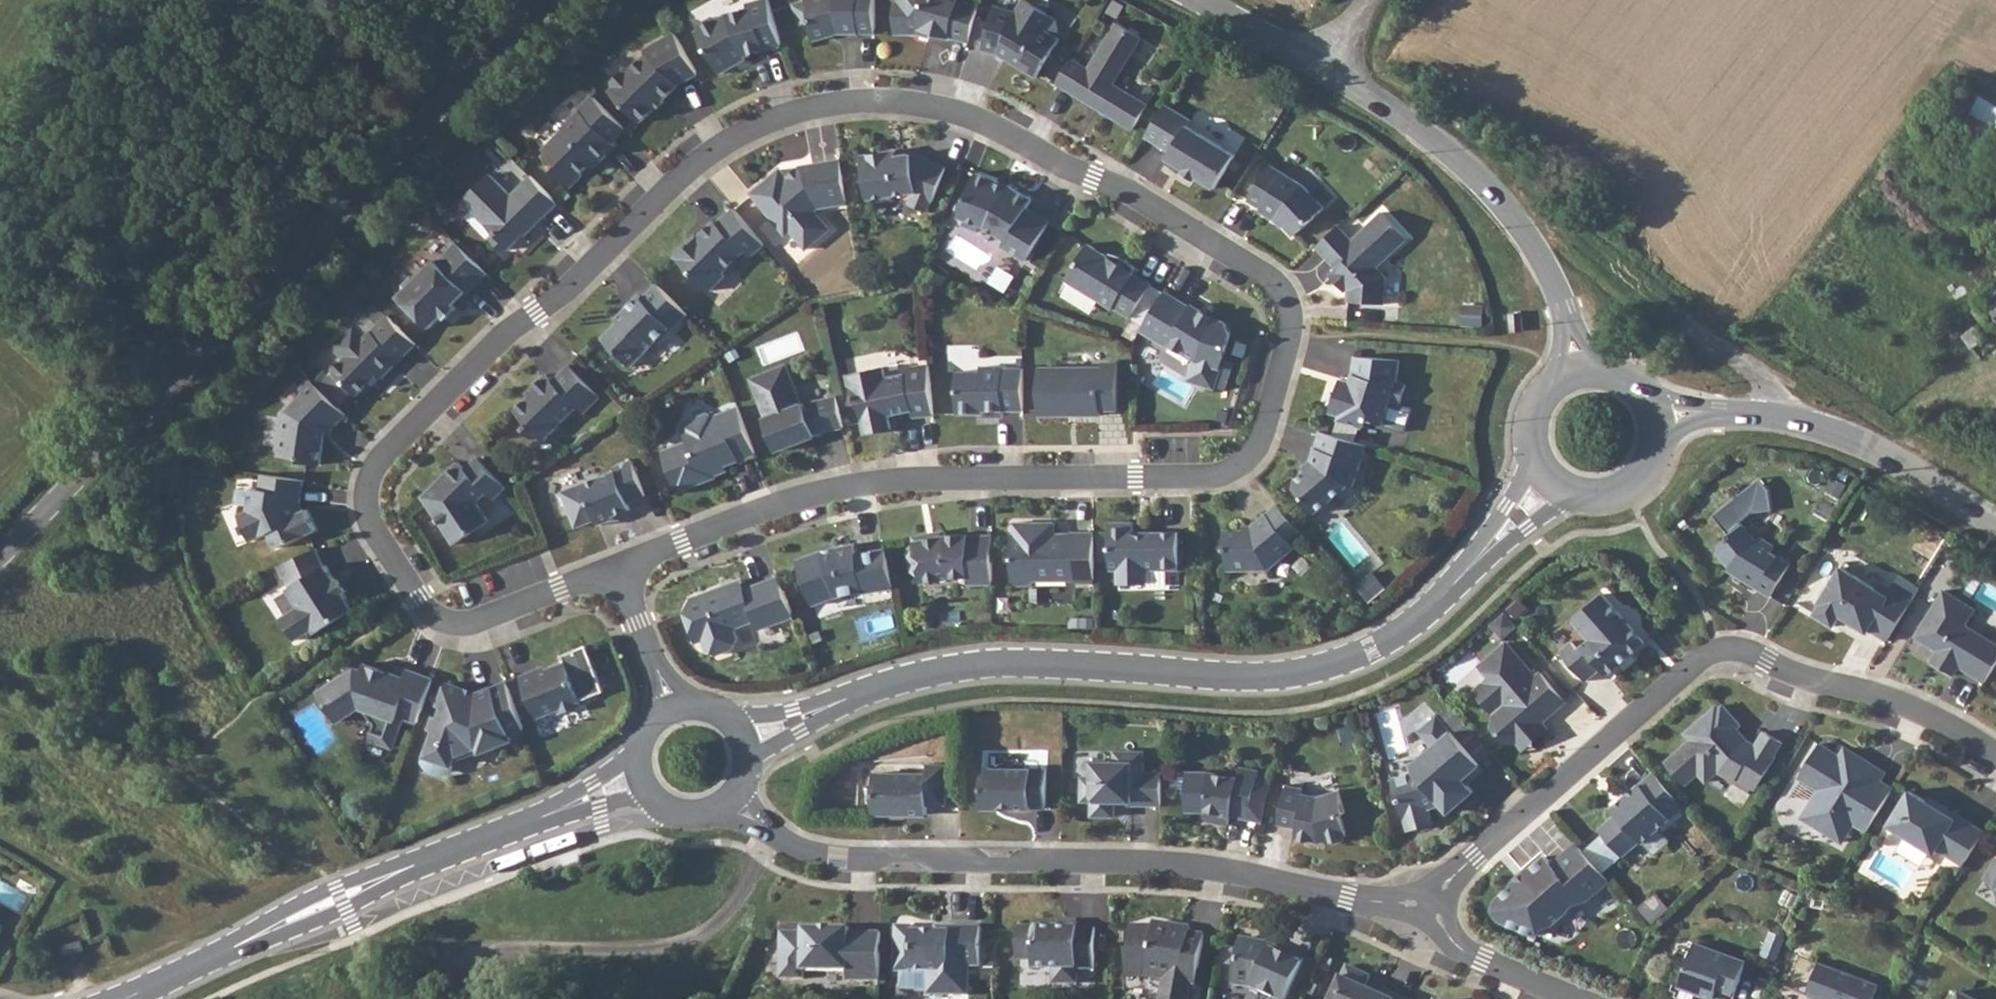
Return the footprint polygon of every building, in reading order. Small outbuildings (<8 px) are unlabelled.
[(769,0),(762,0),(747,4),(748,8),(727,14),(720,18),(714,16),(701,24),(699,30),(696,32),(720,73),(737,64),(738,60),(745,56),(782,46),(769,0)] [(807,0),(794,4),(800,24),(809,22),(814,40),(840,33),(875,33),(875,0),(806,0),(807,0)] [(900,1),(896,1),(896,34),(919,34),(921,29),(931,32),(930,33),(949,38),(949,37),(970,42),(979,9),(958,3),(959,0),(900,0),(900,1)] [(980,49),(1000,53),(1036,78),(1062,36),(1050,30),(1056,16),(1027,0),(1024,0),(1018,12),(993,3),(980,49)] [(1117,22),(1089,69),(1072,58),(1057,82),(1093,104),(1096,100),(1104,105),(1101,110),(1133,129),(1148,105),(1113,83),(1141,37),(1117,22)] [(679,85),(698,74),(675,32),(645,50),(647,55),(630,71),(623,72),(614,81),(614,88),(610,91),(641,123),(657,107),(655,105),(662,98),(664,100),(679,85)] [(626,129),(593,95),(579,110),(580,111),(562,128),(564,130),(544,150),(560,165),(553,171),(570,188),(583,175),(581,173),(590,164),(598,156),(605,156),(616,146),(612,142),(626,129)] [(1191,120),(1166,104),(1146,137),(1171,152),(1168,159),(1185,169),(1198,177),(1215,188),(1236,154),(1188,125),(1191,120)] [(896,151),(862,156),(869,199),(909,193),(912,198),(909,204),(927,211),(931,202),(933,203),(946,168),(911,154),(897,156),(896,151)] [(1283,163),(1329,204),(1337,195),(1291,154),(1283,163)] [(848,203),(841,160),(800,166),(801,172),(790,181),(781,170),(752,194),(780,228),(785,223),(806,250),(831,230),(815,211),(819,208),(848,203)] [(1271,165),(1249,200),(1262,208),(1260,210),(1275,219),(1276,221),(1278,219),(1295,236),(1324,207),(1303,184),(1271,165)] [(1009,185),(977,172),(960,216),(963,224),(980,231),(988,228),(1007,239),(1003,246),(1027,260),(1050,222),(1028,208),(1033,200),(1009,185)] [(526,236),(559,203),(532,175),(512,195),(490,174),(463,201),(495,233),(490,238),(502,250),(509,250),(525,235),(526,236)] [(739,248),(756,234),(735,208),(717,222),(716,220),(691,241),(685,241),(672,251),(689,271),(688,277),(697,289),(704,290),(721,276),(721,270),(743,253),(739,248)] [(1353,240),(1339,226),(1317,246),(1337,268),(1330,275),(1338,283),(1345,277),(1350,282),(1349,287),(1348,301),(1385,304),(1387,276),(1378,266),(1408,238),(1383,212),(1353,240)] [(488,273),(457,242),(438,261),(436,260),(419,276),(412,276),(404,285),(404,292),(398,297),(430,328),(443,315),(447,318),(457,308),(454,305),(466,292),(468,294),(488,273)] [(1089,243),(1067,279),(1114,308),(1114,307),(1131,318),(1152,284),(1135,273),(1135,272),(1134,271),(1136,268),(1135,267),(1134,265),(1133,265),(1131,263),(1128,261),(1126,259),(1111,262),(1110,256),(1089,243)] [(688,314),(657,284),(642,299),(640,296),(623,311),(626,314),(603,338),(631,366),(655,343),(657,345),(688,314)] [(1191,308),(1165,292),(1142,329),(1169,346),(1171,343),(1196,358),(1189,379),(1214,387),(1232,333),(1227,323),(1199,314),(1200,309),(1193,305),(1191,308)] [(1981,324),(1993,336),(1995,336),(1995,337),(1995,301),(1991,305),(1995,310),(1981,324)] [(1522,314),(1510,314),(1510,332),(1522,332),(1522,314)] [(417,344),(389,315),(368,335),(356,323),(333,347),(345,359),(333,370),(355,392),(362,392),(379,375),(383,378),(417,344)] [(1976,329),(1962,340),(1972,351),(1986,340),(1976,329)] [(1399,359),(1355,356),(1354,374),(1351,382),(1342,378),(1333,405),(1331,412),(1341,415),(1339,419),(1364,428),(1367,419),(1384,425),(1391,401),(1401,404),(1407,385),(1397,382),(1399,359)] [(1119,409),(1118,362),(1103,362),(1103,367),(1039,367),(1039,415),(1101,414),(1101,409),(1119,409)] [(600,396),(569,365),(553,381),(546,374),(533,387),(536,390),(515,410),(529,423),(525,428),(540,444),(577,407),(584,413),(600,396)] [(883,366),(863,371),(866,382),(851,386),(855,404),(861,408),(867,434),(892,428),(889,415),(913,410),(914,416),(934,414),(929,365),(912,366),(906,374),(886,378),(883,366)] [(844,427),(838,397),(815,402),(816,409),(807,411),(804,404),(802,404),(787,366),(752,379),(767,418),(765,419),(777,451),(816,436),(816,434),(844,427)] [(977,411),(1024,410),(1024,368),(1004,368),(1003,366),(981,366),(981,371),(957,372),(958,414),(977,413),(977,411)] [(347,415),(311,379),(302,389),(306,392),(287,411),(287,412),(283,415),(277,450),(280,454),(280,455),(300,458),(300,462),(320,464),(325,430),(332,424),(334,427),(347,415)] [(757,454),(739,407),(716,416),(709,413),(686,422),(683,428),(688,441),(662,452),(677,490),(678,489),(679,491),(716,477),(716,475),(717,474),(715,470),(757,454)] [(1367,445),(1321,431),(1312,460),(1315,463),(1295,479),(1294,486),(1316,512),(1349,483),(1354,486),(1367,445)] [(459,462),(436,484),(440,488),(427,500),(456,544),(489,521),(477,502),(487,492),(494,498),(506,486),(477,457),(466,468),(459,462)] [(563,492),(576,527),(597,519),(598,521),(632,508),(629,502),(646,495),(632,460),(614,467),(616,471),(563,492)] [(299,480),(257,474),(255,488),(247,487),(243,510),(234,513),(246,540),(264,531),(271,547),(311,529),(302,509),(299,510),(293,512),(291,506),(291,502),(296,502),(299,480)] [(1727,532),(1742,520),(1753,514),(1774,511),(1770,489),(1761,479),(1713,515),(1727,532)] [(1279,504),(1252,526),(1252,530),(1226,530),(1225,551),(1229,551),(1229,569),(1269,570),(1295,547),(1292,544),(1304,534),(1279,504)] [(1736,574),(1771,596),(1791,564),(1771,551),(1776,545),(1759,536),(1758,539),(1756,537),(1742,520),(1727,532),(1730,536),(1719,545),(1718,551),(1730,566),(1738,571),(1736,574)] [(1095,582),(1095,532),(1070,532),(1070,541),(1055,541),(1055,522),(1014,522),(1014,535),(1013,535),(1013,580),(1017,584),(1032,584),(1037,580),(1074,580),(1077,582),(1095,582)] [(1134,522),(1111,522),(1111,569),(1118,569),(1118,583),(1147,583),(1147,569),(1180,568),(1180,531),(1152,532),(1152,534),(1134,534),(1134,522)] [(926,534),(913,536),(915,547),(909,555),(912,572),(921,578),(922,583),(950,578),(968,577),(968,584),(993,584),(993,534),(946,534),(927,538),(926,534)] [(854,543),(835,547),(835,552),(824,554),(824,549),(822,550),(797,559),(813,604),(835,596),(863,590),(863,586),(892,581),(886,547),(856,553),(854,543)] [(325,566),(318,548),(278,565),(284,577),(286,576),(291,588),(289,589),(301,607),(284,617),(298,639),(315,629),(317,633),(355,608),(345,593),(348,591),(340,578),(337,580),(327,564),(325,566)] [(1842,567),(1820,603),(1822,604),(1816,614),(1835,626),(1842,615),(1868,632),(1870,630),(1888,640),(1912,601),(1881,581),(1876,588),(1842,567)] [(721,586),(691,597),(685,612),(696,642),(703,639),(708,649),(716,654),(734,647),(738,638),(734,627),(755,619),(758,628),(794,615),(779,576),(745,588),(734,592),(721,586)] [(1944,590),(1915,636),(1938,650),(1932,661),(1954,675),(1959,667),(1961,664),(1968,668),(1966,670),(1985,682),(1995,665),(1995,643),(1966,624),(1976,609),(1944,590)] [(1561,651),(1588,681),(1603,668),(1610,675),(1647,642),(1604,593),(1574,620),(1591,638),(1579,648),(1573,641),(1561,651)] [(1972,625),(1995,637),(1995,624),(1977,614),(1972,625)] [(1542,721),(1565,700),(1541,673),(1536,677),(1507,643),(1481,666),(1491,677),(1486,682),(1505,704),(1494,714),(1493,726),(1506,742),(1519,742),(1526,736),(1533,743),(1548,728),(1542,721)] [(564,655),(567,662),(581,701),(605,690),(586,646),(564,655)] [(537,670),(521,676),(537,717),(559,708),(561,713),(581,706),(579,701),(581,701),(567,662),(538,673),(537,670)] [(419,721),(434,679),(407,670),(405,677),(365,663),(363,670),(357,668),(321,693),(342,722),(363,707),(376,725),(371,739),(394,747),(404,717),(419,721)] [(465,688),(448,681),(440,704),(448,707),(444,717),(436,714),(431,728),(436,730),(425,761),(451,770),(459,747),(478,739),(482,749),(513,738),(508,727),(522,721),(507,681),(477,692),(475,700),(462,694),(465,688)] [(1717,706),(1686,733),(1691,740),(1666,762),(1686,785),(1699,773),(1707,782),(1719,771),(1736,782),(1738,778),(1756,790),(1776,758),(1774,756),(1783,742),(1765,731),(1754,748),(1744,742),(1746,739),(1737,729),(1741,725),(1724,705),(1720,708),(1717,706)] [(1480,765),(1481,764),(1453,731),(1452,732),(1437,716),(1420,732),(1434,748),(1413,765),(1415,772),(1394,778),(1405,819),(1407,818),(1410,831),(1436,823),(1432,807),(1443,804),(1450,813),(1474,792),(1468,784),(1484,770),(1480,765)] [(1820,743),(1799,778),(1820,790),(1802,817),(1828,833),(1834,824),(1849,833),(1855,823),(1868,831),(1894,788),(1879,780),(1885,771),(1870,762),(1865,771),(1841,757),(1820,743)] [(1092,826),(1117,827),(1117,816),(1133,816),(1133,809),(1160,810),(1161,778),(1147,777),(1147,753),(1113,752),(1113,762),(1091,761),(1090,781),(1081,781),(1080,810),(1092,811),(1092,826)] [(929,774),(874,774),(873,814),(928,814),(928,804),(947,805),(947,765),(928,764),(929,774)] [(982,774),(982,809),(999,808),(1001,806),(1012,806),(1012,809),(1030,809),(1031,805),(1046,805),(1047,769),(988,768),(982,774)] [(1209,773),(1188,772),(1187,810),(1205,810),(1208,811),(1206,820),(1229,825),(1231,814),(1249,818),(1258,772),(1239,768),(1237,779),(1209,773)] [(1685,806),(1655,772),(1625,797),(1628,800),(1616,812),(1618,814),(1600,829),(1624,856),(1641,841),(1643,842),(1685,806)] [(1286,785),(1278,824),(1298,828),(1296,838),(1320,843),(1326,841),(1332,844),(1344,841),(1348,835),(1341,815),(1345,813),(1339,790),(1318,797),(1302,793),(1303,788),(1286,785)] [(1938,849),(1964,864),(1985,831),(1943,805),(1941,809),(1928,801),(1910,790),(1889,825),(1935,854),(1938,849)] [(1553,864),(1546,856),(1531,869),(1528,870),(1524,872),(1520,874),(1517,877),(1515,881),(1514,884),(1500,896),(1497,901),(1496,905),(1496,910),(1497,913),(1500,916),(1503,919),(1537,934),(1542,923),(1555,923),(1565,914),(1567,902),(1589,898),(1610,880),(1577,842),(1553,864)] [(1985,878),(1995,885),(1995,886),(1995,860),(1985,878)] [(1127,975),(1145,975),(1166,979),(1162,998),(1189,998),(1192,983),(1195,969),(1200,969),(1206,935),(1191,933),(1192,927),(1154,921),(1153,926),(1132,926),(1131,951),(1128,950),(1127,975)] [(1040,928),(1018,927),(1018,960),(1034,960),(1034,969),(1055,969),(1055,983),(1078,984),(1078,969),(1096,969),(1096,929),(1078,928),(1067,928),(1067,922),(1040,922),(1040,928)] [(897,926),(896,972),(929,972),(928,996),(970,996),(970,967),(981,967),(982,928),(950,927),(950,932),(913,931),(913,926),(897,926)] [(881,982),(881,933),(850,933),(850,929),(804,929),(803,932),(781,932),(781,979),(804,979),(804,971),(849,972),(849,982),(881,982)] [(1233,985),(1253,988),(1277,998),(1288,998),(1306,959),(1276,947),(1275,950),(1266,946),(1266,942),(1241,937),(1233,985)] [(61,946),(64,955),(81,950),(78,940),(61,946)] [(1696,941),(1680,983),(1714,997),(1718,986),(1735,992),(1746,961),(1696,941)] [(1820,961),(1809,993),(1811,994),(1810,997),(1816,998),(1873,998),(1879,984),(1820,961)] [(1348,966),(1342,978),(1341,978),(1332,998),(1406,998),(1384,989),(1381,995),(1366,988),(1371,976),(1348,966)] [(1955,998),(1977,998),(1960,989),(1955,998)]
